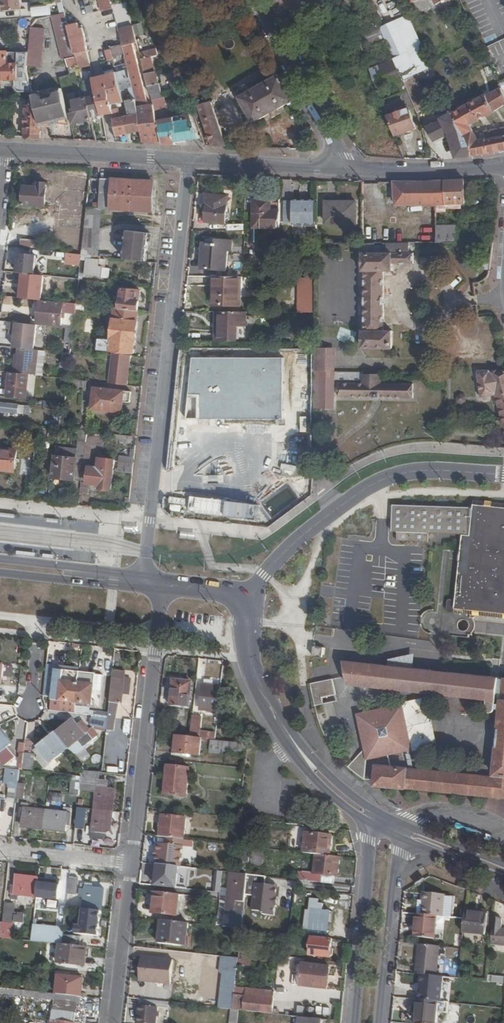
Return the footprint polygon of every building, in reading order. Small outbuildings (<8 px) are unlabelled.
[(13,12),(12,0),(0,0),(0,13),(13,12)] [(112,0),(97,0),(100,12),(114,10),(112,0)] [(33,16),(52,16),(52,6),(33,7),(33,16)] [(78,6),(77,7),(64,10),(65,14),(73,44),(79,42),(85,41),(87,40),(78,6)] [(385,13),(378,17),(382,25),(384,28),(390,25),(385,13)] [(73,44),(65,14),(52,17),(62,59),(76,56),(73,44)] [(435,67),(412,15),(398,22),(411,53),(420,74),(435,67)] [(398,22),(390,25),(384,28),(388,38),(391,46),(397,59),(411,53),(398,22)] [(384,28),(382,25),(369,31),(374,43),(388,38),(384,28)] [(118,30),(120,40),(122,40),(124,46),(133,44),(137,43),(133,26),(118,30)] [(45,31),(31,29),(29,54),(27,66),(40,68),(45,31)] [(124,48),(124,46),(122,40),(120,40),(104,44),(108,64),(115,62),(112,50),(124,48)] [(85,41),(79,42),(81,54),(88,52),(85,41)] [(81,54),(79,42),(73,44),(76,56),(81,54)] [(164,144),(158,121),(154,106),(148,107),(133,44),(124,46),(124,48),(127,60),(130,71),(134,88),(136,96),(143,132),(145,141),(164,144)] [(390,62),(374,69),(382,90),(402,82),(406,91),(411,89),(397,59),(391,46),(383,49),(390,62)] [(127,60),(124,48),(112,50),(115,62),(127,60)] [(141,54),(143,64),(152,95),(163,93),(161,84),(159,85),(157,73),(156,74),(151,57),(158,55),(156,50),(141,54)] [(81,54),(76,56),(76,58),(79,67),(79,69),(91,66),(88,52),(81,54)] [(29,54),(18,53),(18,65),(10,64),(9,53),(0,53),(0,85),(2,85),(2,80),(17,80),(17,87),(22,91),(33,92),(27,71),(27,66),(29,54)] [(413,94),(421,112),(435,106),(424,85),(441,78),(437,69),(435,67),(420,74),(411,53),(397,59),(411,89),(413,94)] [(79,67),(76,58),(68,60),(70,69),(79,67)] [(130,71),(118,73),(122,90),(129,89),(134,88),(130,71)] [(102,116),(114,114),(113,110),(120,109),(119,104),(125,103),(122,90),(118,73),(94,79),(98,96),(102,116)] [(295,101),(282,77),(268,84),(266,81),(254,87),(256,91),(242,99),(250,114),(247,116),(251,122),(254,121),(255,123),(264,119),(267,124),(271,123),(270,121),(285,113),(286,114),(290,112),(288,108),(294,105),(292,103),(295,101)] [(443,83),(447,93),(455,89),(450,80),(443,83)] [(61,123),(73,126),(70,117),(63,88),(55,90),(54,88),(34,93),(35,98),(41,126),(48,122),(53,125),(61,123)] [(475,157),(503,151),(503,128),(488,132),(490,138),(482,140),(479,134),(474,125),(500,112),(499,111),(503,109),(503,108),(503,88),(457,113),(464,129),(470,138),(475,157)] [(91,118),(102,116),(98,96),(92,97),(89,89),(84,90),(86,99),(91,118)] [(154,106),(158,121),(169,119),(163,93),(152,95),(154,106)] [(130,134),(143,132),(136,96),(131,97),(131,101),(127,102),(130,116),(126,116),(130,134)] [(26,137),(41,138),(41,126),(35,98),(32,99),(32,102),(27,102),(26,137)] [(92,122),(91,118),(86,99),(73,102),(75,111),(72,111),(73,116),(70,117),(73,126),(92,122)] [(204,119),(198,122),(199,125),(206,123),(214,146),(228,147),(227,144),(230,143),(227,133),(224,134),(212,103),(200,107),(204,119)] [(400,135),(400,136),(419,129),(412,108),(401,113),(399,109),(395,110),(397,114),(392,116),(400,135)] [(119,142),(131,143),(130,134),(126,116),(121,117),(120,109),(113,110),(114,114),(119,142)] [(453,135),(460,158),(475,157),(470,138),(464,129),(457,113),(432,129),(439,142),(453,135)] [(164,144),(177,145),(177,142),(200,138),(192,115),(169,119),(158,121),(164,144)] [(400,135),(392,116),(380,121),(387,140),(400,135)] [(490,138),(488,132),(479,134),(482,140),(490,138)] [(101,205),(101,208),(153,212),(155,183),(103,179),(101,205)] [(466,182),(448,183),(448,206),(466,206),(466,182)] [(448,206),(448,183),(396,184),(398,207),(426,206),(437,206),(448,206)] [(37,188),(24,187),(22,206),(45,208),(47,185),(37,184),(37,188)] [(229,198),(209,196),(206,222),(226,225),(229,198)] [(280,230),(281,212),(270,211),(271,202),(255,202),(254,229),(280,230)] [(293,224),(316,224),(316,203),(294,202),(293,224)] [(358,204),(328,204),(328,225),(358,225),(358,204)] [(96,208),(88,207),(86,229),(100,230),(101,208),(96,208)] [(437,228),(437,244),(456,245),(457,228),(437,228)] [(100,230),(86,229),(83,256),(93,257),(98,258),(100,230)] [(125,261),(147,263),(151,234),(129,232),(125,261)] [(23,239),(22,247),(38,249),(38,241),(23,239)] [(219,246),(209,245),(207,261),(203,261),(202,269),(227,272),(230,253),(233,253),(234,244),(220,242),(219,246)] [(366,254),(411,255),(411,244),(367,244),(367,247),(366,247),(366,254)] [(366,254),(364,254),(364,274),(366,274),(367,333),(365,333),(365,350),(394,351),(394,333),(386,333),(385,274),(394,273),(394,266),(415,267),(415,255),(411,255),(366,254)] [(38,257),(21,255),(19,274),(36,276),(38,257)] [(93,257),(83,256),(83,261),(89,261),(88,276),(104,277),(105,268),(106,268),(107,263),(93,261),(93,257)] [(241,306),(241,276),(214,276),(213,306),(241,306)] [(487,279),(474,282),(477,294),(490,291),(487,279)] [(122,309),(140,311),(142,301),(138,301),(139,290),(124,288),(122,309)] [(20,299),(9,298),(8,305),(19,306),(20,299)] [(66,304),(42,301),(39,324),(63,326),(66,304)] [(139,323),(140,311),(122,309),(116,309),(113,339),(101,338),(100,350),(135,354),(137,342),(138,340),(141,323),(139,323)] [(248,326),(248,312),(218,312),(218,341),(237,341),(238,326),(248,326)] [(18,337),(17,349),(21,349),(36,351),(39,326),(11,323),(11,331),(14,331),(18,332),(18,337)] [(67,354),(73,354),(74,351),(76,331),(69,330),(66,354),(67,354)] [(18,360),(16,374),(31,375),(38,376),(41,351),(36,351),(21,349),(21,357),(20,360),(18,360)] [(316,352),(316,373),(334,373),(334,352),(316,352)] [(130,386),(133,358),(116,356),(112,384),(130,386)] [(193,358),(187,419),(283,419),(284,358),(193,358)] [(478,376),(483,402),(498,399),(503,422),(503,371),(481,372),(478,376)] [(12,373),(9,397),(29,400),(31,375),(16,374),(12,373)] [(334,373),(316,373),(316,384),(335,384),(335,373),(334,373)] [(364,374),(363,384),(381,384),(382,374),(364,374)] [(71,380),(70,388),(89,390),(89,382),(71,380)] [(335,384),(316,384),(315,410),(334,410),(335,384)] [(363,384),(342,384),(341,398),(414,400),(414,385),(381,384),(363,384)] [(39,393),(48,394),(54,395),(55,388),(40,386),(39,393)] [(127,403),(134,404),(135,394),(98,390),(96,410),(122,413),(123,402),(127,403)] [(48,394),(47,402),(57,403),(68,404),(68,397),(67,396),(54,395),(48,394)] [(28,407),(3,404),(2,412),(26,415),(28,407)] [(87,467),(90,432),(83,431),(80,459),(77,480),(85,481),(87,467)] [(101,468),(105,434),(90,432),(87,467),(101,468)] [(2,446),(0,461),(0,470),(19,472),(22,449),(2,446)] [(77,480),(80,459),(59,456),(57,478),(77,480)] [(135,473),(137,459),(123,457),(122,471),(135,473)] [(116,470),(101,468),(87,467),(85,481),(85,483),(92,483),(102,485),(102,489),(114,490),(116,470)] [(92,483),(85,483),(84,492),(91,493),(92,483)] [(193,493),(190,511),(230,517),(233,500),(193,493)] [(185,512),(188,497),(171,495),(169,510),(185,512)] [(462,534),(457,599),(451,599),(448,601),(447,610),(450,612),(456,613),(472,614),(503,618),(503,503),(473,500),(473,507),(471,534),(462,534)] [(471,534),(473,507),(393,505),(393,532),(398,532),(398,541),(429,542),(429,533),(462,534),(471,534)] [(472,614),(456,613),(453,636),(470,637),(470,635),(473,635),(473,633),(476,629),(476,623),(474,617),(472,617),(472,614)] [(315,647),(314,656),(324,657),(325,648),(315,647)] [(414,669),(416,669),(417,654),(391,659),(390,666),(391,667),(413,662),(414,669)] [(503,798),(503,678),(490,676),(416,669),(414,669),(413,662),(391,667),(390,666),(345,661),(349,685),(395,690),(394,688),(412,685),(415,692),(490,700),(497,701),(497,704),(503,704),(502,709),(497,775),(498,775),(498,777),(378,765),(377,780),(376,784),(503,798)] [(42,702),(52,704),(56,673),(80,676),(81,671),(45,667),(41,701),(42,702)] [(127,669),(115,668),(110,708),(109,720),(108,723),(108,730),(116,731),(119,702),(123,702),(127,669)] [(76,706),(80,676),(56,673),(52,704),(54,704),(76,706)] [(103,678),(80,676),(76,706),(100,709),(103,678)] [(312,684),(316,706),(323,705),(321,698),(337,695),(334,679),(312,684)] [(175,683),(172,709),(189,711),(192,685),(175,683)] [(219,714),(222,690),(203,688),(201,712),(219,714)] [(321,698),(323,705),(338,702),(337,695),(321,698)] [(497,708),(497,704),(497,701),(490,700),(489,707),(491,711),(495,711),(497,708)] [(54,704),(52,714),(75,717),(76,706),(54,704)] [(360,713),(365,740),(401,733),(405,753),(415,751),(407,704),(360,713)] [(200,720),(193,720),(190,740),(202,741),(213,742),(216,743),(217,734),(199,733),(200,720)] [(76,721),(57,735),(68,750),(83,738),(86,742),(92,738),(89,734),(87,735),(76,721)] [(92,729),(108,730),(108,723),(93,721),(92,729)] [(5,767),(17,757),(9,748),(12,745),(0,730),(0,760),(5,767)] [(401,733),(365,740),(366,749),(348,764),(366,780),(368,760),(405,753),(401,733)] [(68,750),(57,735),(35,751),(47,766),(48,765),(52,769),(58,765),(54,760),(68,750)] [(106,748),(111,749),(114,737),(109,735),(106,748)] [(202,741),(190,740),(177,738),(175,756),(200,759),(202,741)] [(224,752),(224,744),(216,743),(213,742),(212,754),(223,755),(224,752)] [(224,752),(248,755),(249,746),(224,744),(224,752)] [(48,772),(52,769),(48,765),(47,766),(35,751),(33,753),(48,772)] [(118,771),(120,756),(105,754),(103,769),(118,771)] [(33,756),(23,755),(21,770),(31,771),(33,756)] [(169,770),(166,799),(188,802),(191,773),(169,770)] [(94,812),(111,815),(114,791),(106,790),(107,784),(97,784),(98,775),(82,773),(81,778),(80,785),(92,787),(92,794),(96,795),(94,812)] [(80,785),(81,778),(72,777),(69,796),(79,797),(80,785)] [(7,801),(15,802),(15,800),(17,785),(17,784),(9,783),(7,801)] [(52,793),(52,801),(61,802),(61,793),(52,793)] [(21,829),(42,831),(45,812),(27,810),(27,805),(21,804),(20,809),(23,809),(22,818),(21,829)] [(45,812),(42,831),(65,834),(66,826),(67,815),(70,816),(70,810),(63,810),(63,814),(58,814),(45,812)] [(77,810),(75,830),(82,831),(85,811),(77,810)] [(109,837),(111,815),(94,812),(91,830),(87,830),(86,838),(91,838),(91,841),(102,842),(103,836),(109,837)] [(164,819),(161,839),(167,840),(183,842),(185,822),(164,819)] [(316,857),(332,858),(334,840),(307,837),(305,855),(316,857)] [(157,867),(158,867),(179,869),(180,869),(183,842),(167,840),(167,847),(159,846),(158,854),(158,858),(157,867)] [(244,865),(250,865),(252,849),(246,849),(244,865)] [(254,868),(266,869),(267,855),(255,854),(254,868)] [(339,878),(341,859),(332,858),(316,857),(314,876),(304,874),(303,882),(322,885),(323,877),(339,878)] [(179,869),(158,867),(157,880),(156,887),(177,890),(179,869)] [(228,902),(245,904),(247,896),(249,877),(231,875),(228,902)] [(19,897),(35,899),(37,880),(16,877),(15,889),(14,897),(12,896),(11,902),(18,903),(19,897)] [(249,877),(247,896),(254,897),(252,912),(262,913),(262,917),(274,918),(275,907),(273,907),(275,888),(266,887),(267,879),(249,877)] [(322,885),(338,886),(339,878),(323,877),(322,885)] [(79,898),(81,880),(72,878),(70,897),(79,898)] [(37,880),(35,899),(55,901),(54,907),(61,908),(61,902),(59,901),(61,882),(37,880)] [(84,912),(101,914),(103,890),(95,889),(95,887),(83,886),(83,893),(86,894),(84,912)] [(435,916),(442,917),(444,894),(422,892),(420,915),(435,916)] [(179,897),(156,894),(154,908),(153,917),(176,920),(179,897)] [(245,904),(228,902),(227,912),(244,913),(245,904)] [(0,931),(0,939),(9,940),(13,906),(3,905),(1,924),(0,931)] [(474,911),(464,910),(463,919),(461,933),(484,935),(486,915),(474,914),(474,911)] [(312,932),(311,939),(328,940),(329,932),(328,932),(330,913),(314,911),(312,932)] [(98,936),(101,914),(84,912),(81,930),(76,930),(76,936),(81,937),(81,934),(89,935),(98,936)] [(435,916),(420,915),(415,914),(414,926),(413,938),(433,940),(435,916)] [(492,918),(491,928),(490,944),(503,946),(503,929),(500,929),(501,919),(492,918)] [(188,925),(161,922),(157,945),(180,948),(182,935),(187,935),(188,925)] [(33,924),(33,941),(64,943),(64,925),(33,924)] [(66,946),(80,948),(82,939),(67,937),(66,946)] [(331,959),(333,941),(328,940),(311,939),(309,957),(331,959)] [(418,945),(414,975),(435,977),(438,947),(418,945)] [(85,967),(87,949),(80,948),(66,946),(62,946),(61,946),(59,964),(85,967)] [(28,954),(27,965),(40,966),(41,956),(28,954)] [(172,961),(143,958),(141,981),(170,984),(172,961)] [(301,967),(299,989),(328,993),(331,971),(301,967)] [(79,998),(82,998),(84,981),(59,977),(57,995),(79,998)] [(5,989),(5,995),(53,1000),(54,995),(5,989)] [(249,998),(250,990),(236,989),(235,996),(246,997),(249,998)] [(246,997),(244,1013),(274,1016),(276,993),(250,990),(249,998),(246,997)] [(53,1000),(52,1012),(76,1015),(77,1003),(79,1004),(79,998),(57,995),(54,995),(53,1000)] [(246,997),(235,996),(233,1012),(241,1013),(244,1013),(246,997)] [(415,1022),(434,1022),(434,1012),(435,1002),(416,1001),(415,1022)] [(141,1002),(138,1022),(157,1022),(158,1009),(159,1003),(141,1002)] [(443,1003),(435,1002),(434,1012),(442,1013),(443,1003)] [(52,1012),(51,1022),(75,1022),(76,1015),(52,1012)] [(241,1013),(233,1012),(231,1012),(230,1022),(240,1022),(241,1013)]
